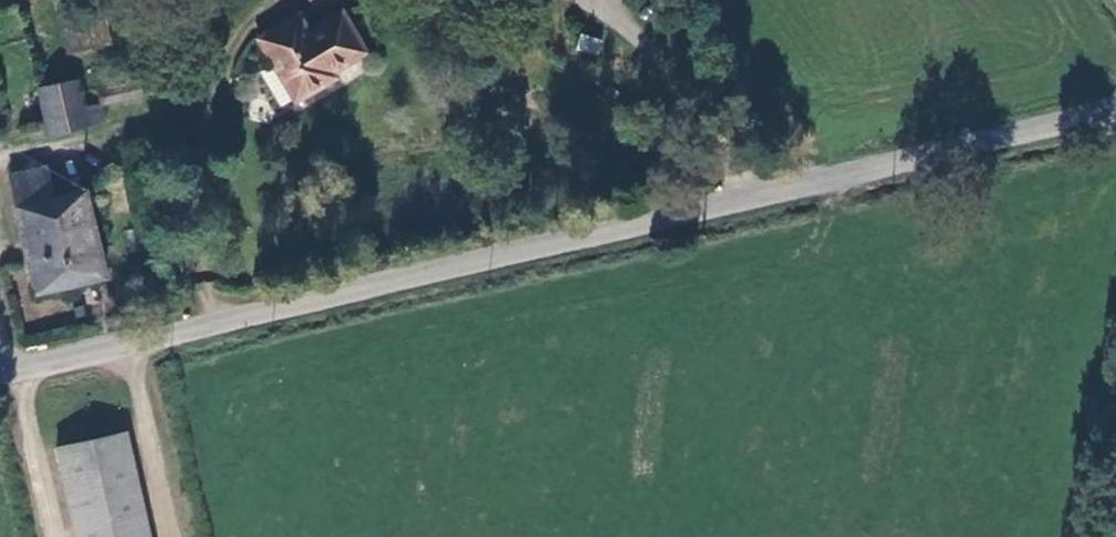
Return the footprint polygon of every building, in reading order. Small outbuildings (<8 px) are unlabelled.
[(68,54),(111,44),(104,21),(93,22),(90,10),(75,14),(75,10),(58,14),(68,54)] [(332,72),(365,52),(341,12),(307,31),(300,17),(259,39),(273,66),(259,73),(279,107),(293,100),(295,103),(336,80),(332,72)] [(576,50),(600,55),(603,39),(579,34),(576,50)] [(48,136),(103,124),(98,104),(86,108),(81,82),(39,90),(48,136)] [(45,168),(9,178),(16,208),(53,199),(45,168)] [(53,199),(16,208),(14,208),(33,294),(105,278),(85,192),(53,199)] [(127,433),(57,449),(76,536),(150,536),(127,433)]
